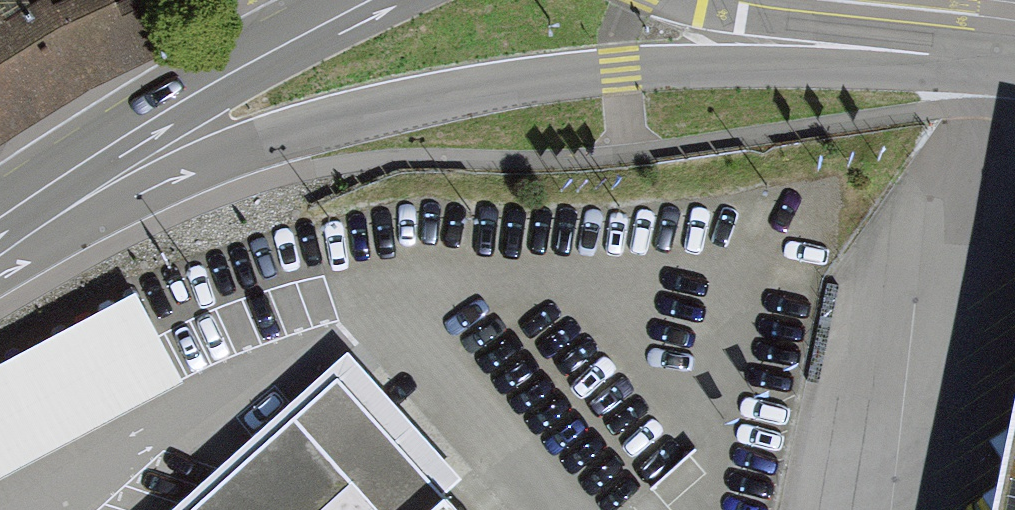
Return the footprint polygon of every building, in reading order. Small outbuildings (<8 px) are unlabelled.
[(74,83),(137,56),(114,0),(100,0),(97,1),(96,0),(20,0),(18,1),(18,0),(0,0),(0,130),(74,83)] [(0,354),(0,461),(167,380),(125,294),(0,354)] [(443,500),(337,379),(193,509),(432,509),(443,500)] [(998,509),(1014,509),(1014,424),(998,509)] [(443,500),(432,509),(452,509),(443,500)]
